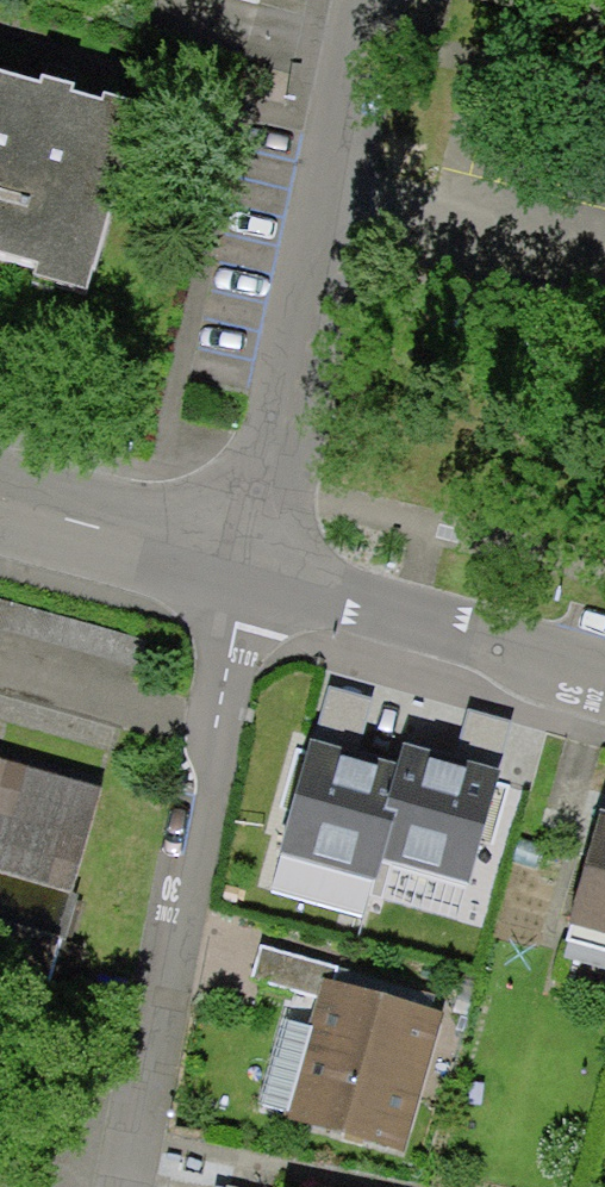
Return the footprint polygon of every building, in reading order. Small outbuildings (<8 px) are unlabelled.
[(75,298),(125,110),(55,91),(0,77),(0,278),(75,298)] [(393,765),(307,741),(276,850),(375,879),(381,858),(464,882),(496,770),(399,742),(393,765)] [(0,758),(0,1017),(38,1028),(105,787),(0,758)] [(597,822),(565,926),(604,938),(604,825),(597,822)] [(293,1114),(405,1148),(445,1017),(333,983),(293,1114)]
